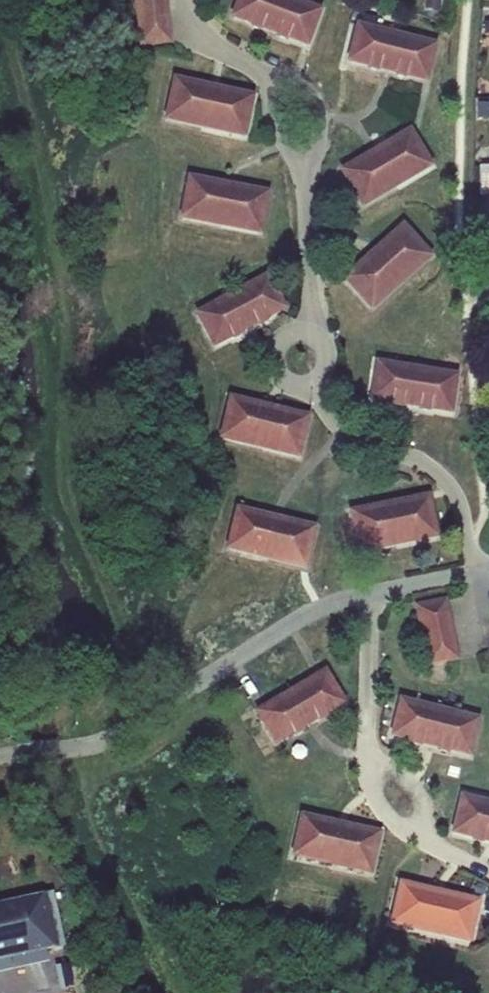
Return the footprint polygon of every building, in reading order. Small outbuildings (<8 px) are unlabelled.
[(138,46),(170,43),(165,0),(133,0),(138,46)] [(232,17),(252,25),(251,27),(260,30),(260,28),(269,31),(281,0),(238,0),(232,17)] [(293,0),(281,0),(269,31),(278,34),(277,36),(286,39),(287,37),(307,45),(320,10),(293,0)] [(423,12),(440,14),(441,0),(424,0),(423,12)] [(397,32),(358,23),(348,61),(369,66),(369,68),(378,70),(378,68),(387,71),(397,32)] [(436,42),(397,32),(387,71),(397,73),(396,75),(405,77),(405,75),(426,80),(436,42)] [(205,128),(213,88),(174,79),(165,119),(205,128)] [(252,96),(213,88),(205,128),(244,136),(252,96)] [(480,105),(480,118),(488,118),(488,105),(480,105)] [(409,130),(375,151),(396,186),(430,166),(409,130)] [(375,151),(341,171),(362,207),(396,186),(375,151)] [(478,197),(488,197),(488,172),(478,172),(478,197)] [(215,225),(224,184),(186,177),(179,218),(215,225)] [(267,193),(224,184),(215,225),(260,233),(267,193)] [(403,225),(373,252),(401,282),(431,255),(403,225)] [(401,282),(373,252),(343,279),(371,309),(401,282)] [(267,275),(231,294),(249,327),(257,323),(258,324),(266,320),(265,318),(284,308),(267,275)] [(231,294),(196,313),(214,346),(233,336),(234,338),(242,333),(241,331),(249,327),(231,294)] [(417,369),(377,363),(371,399),(393,403),(392,405),(401,406),(402,404),(411,405),(417,369)] [(456,375),(417,369),(411,405),(421,407),(420,409),(429,410),(429,408),(451,411),(456,375)] [(269,407),(230,398),(220,438),(259,447),(269,407)] [(308,416),(269,407),(259,447),(298,457),(308,416)] [(428,496),(389,504),(397,544),(437,536),(428,496)] [(389,504),(350,512),(358,553),(397,544),(389,504)] [(275,518),(237,508),(227,548),(266,558),(275,518)] [(315,527),(275,518),(266,558),(305,567),(315,527)] [(445,600),(415,606),(427,666),(457,660),(445,600)] [(325,671),(290,691),(310,725),(318,721),(319,723),(329,717),(328,715),(345,705),(325,671)] [(290,691),(256,712),(276,746),(293,735),(295,737),(305,731),(304,729),(310,725),(290,691)] [(439,709),(398,699),(389,738),(411,743),(410,746),(421,749),(421,745),(429,748),(439,709)] [(478,719),(439,709),(429,748),(438,750),(437,752),(448,755),(449,751),(469,755),(478,719)] [(461,796),(452,835),(472,840),(472,842),(482,844),(482,842),(488,844),(488,803),(461,796)] [(342,822),(299,813),(289,857),(331,867),(342,822)] [(383,831),(342,822),(331,867),(373,876),(383,831)] [(438,892),(397,883),(388,923),(429,932),(438,892)] [(478,901),(438,892),(429,932),(469,941),(478,901)] [(0,904),(0,962),(65,948),(52,893),(0,904)]
